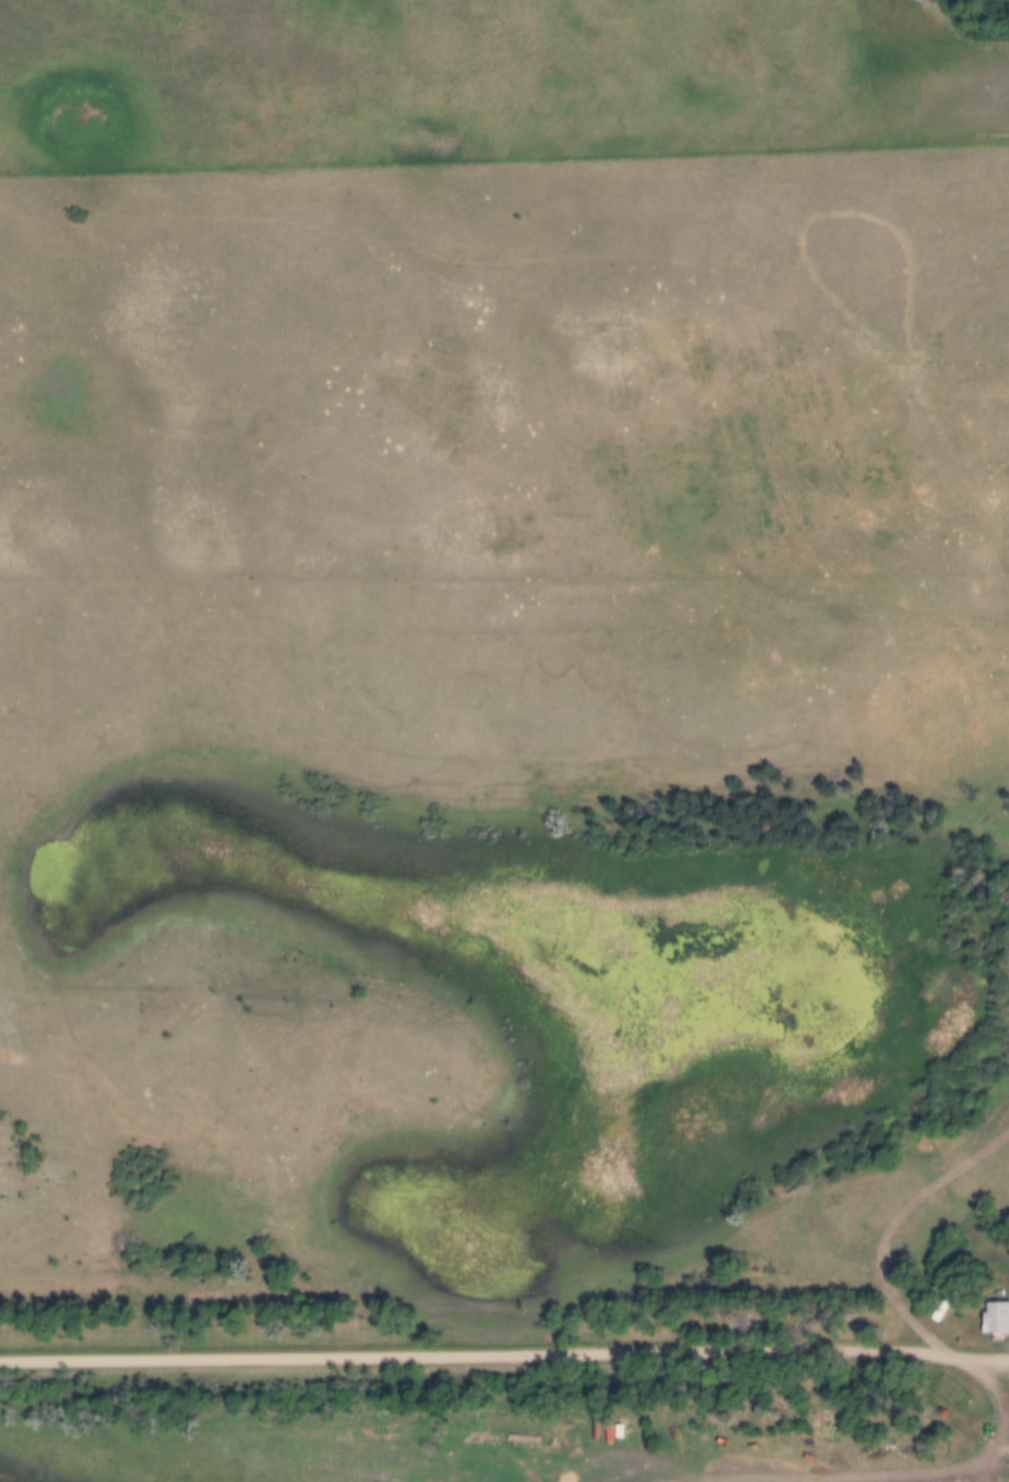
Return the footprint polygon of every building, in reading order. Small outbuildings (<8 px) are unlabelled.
[(1008,1335),(1008,1303),(985,1304),(986,1336),(1008,1335)]
